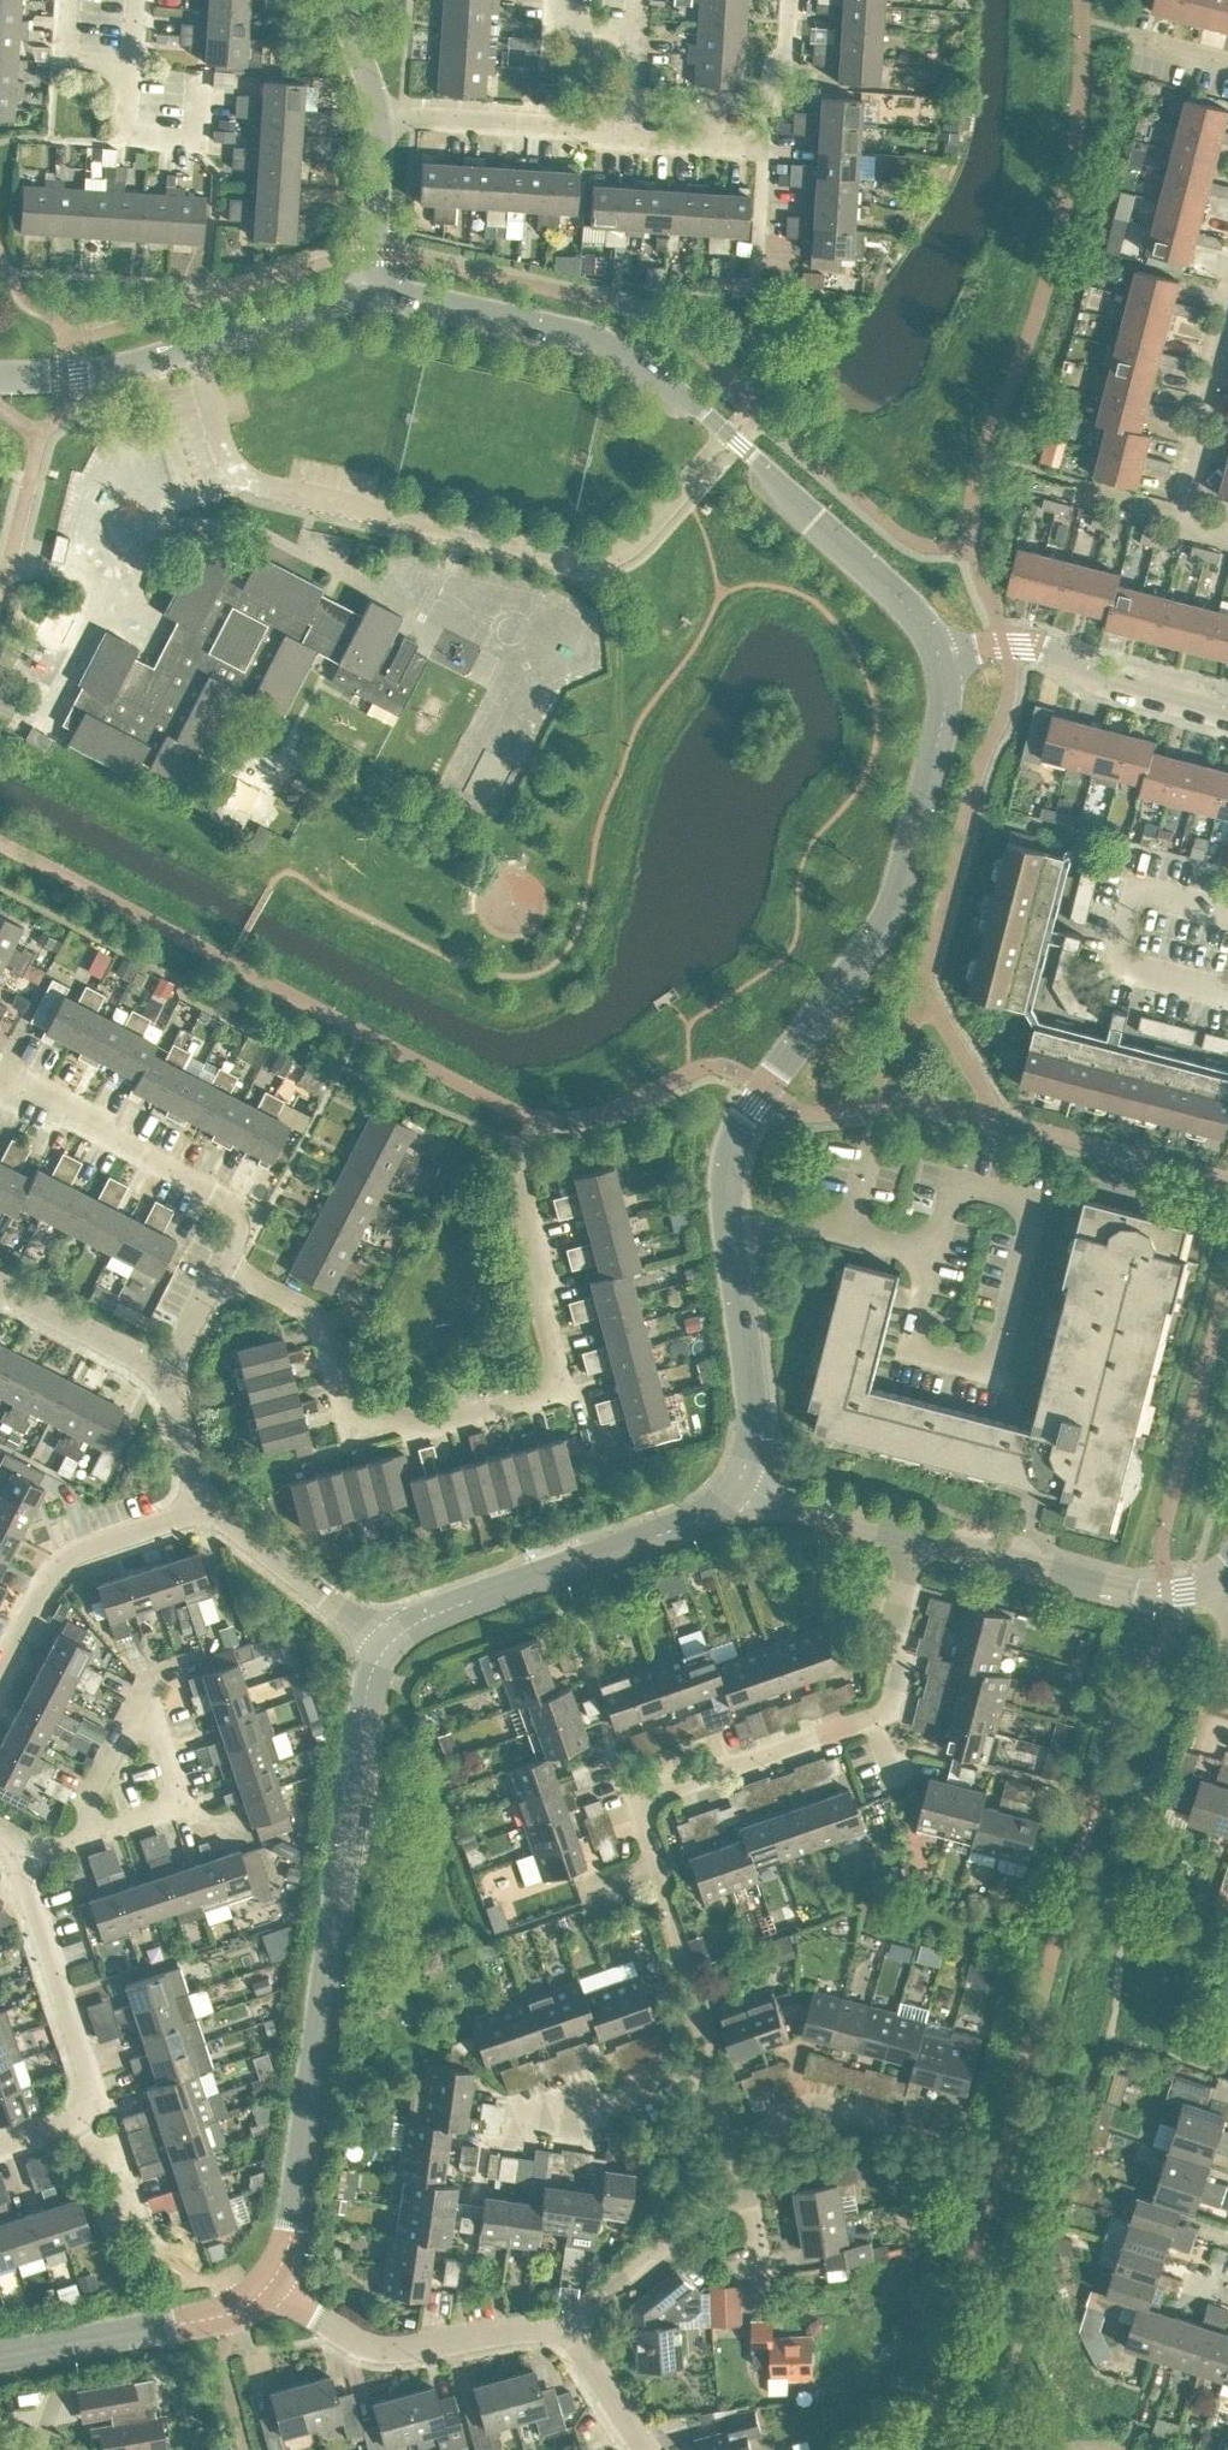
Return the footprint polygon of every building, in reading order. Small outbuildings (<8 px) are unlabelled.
[(26,29),(27,20),(19,19),(20,0),(0,0),(0,27),(26,29)] [(207,9),(247,12),(248,0),(208,0),(207,9)] [(307,0),(293,0),(292,14),(306,15),(307,0)] [(697,23),(744,26),(745,0),(691,0),(691,1),(699,2),(697,23)] [(1152,10),(1178,17),(1182,0),(1154,0),(1152,10)] [(1203,23),(1209,0),(1182,0),(1178,17),(1203,23)] [(1227,30),(1227,0),(1209,0),(1203,23),(1227,30)] [(443,1),(441,31),(487,34),(489,13),(496,14),(497,4),(443,1)] [(841,13),(840,29),(880,31),(882,5),(815,1),(814,12),(841,13)] [(180,22),(179,33),(246,38),(247,12),(207,9),(206,24),(180,22)] [(688,43),(688,52),(742,56),(744,26),(697,23),(696,43),(688,43)] [(490,24),(489,34),(499,34),(499,25),(490,24)] [(17,59),(18,38),(25,38),(26,29),(0,27),(0,58),(17,59)] [(812,42),(812,53),(878,57),(880,31),(840,29),(839,44),(812,42)] [(441,31),(439,61),(493,65),(493,55),(486,55),(487,34),(441,31)] [(259,65),(260,39),(246,38),(179,33),(179,44),(205,46),(204,62),(259,65)] [(525,36),(525,47),(538,48),(539,37),(525,36)] [(742,56),(688,52),(687,62),(695,62),(693,84),(740,87),(742,56)] [(878,57),(812,53),(811,64),(837,65),(836,81),(877,84),(878,57)] [(22,90),(23,80),(15,80),(17,59),(0,58),(0,88),(22,90)] [(493,65),(439,61),(437,92),(483,95),(485,74),(492,74),(493,65)] [(650,67),(649,83),(659,84),(660,68),(650,67)] [(534,70),(521,69),(520,80),(534,81),(534,70)] [(236,94),(235,105),(301,109),(303,83),(263,80),(262,96),(236,94)] [(0,88),(0,119),(12,120),(14,98),(22,99),(22,90),(0,88)] [(793,111),(792,122),(858,126),(860,100),(820,97),(819,113),(793,111)] [(1180,125),(1222,135),(1221,141),(1227,143),(1227,130),(1224,129),(1227,114),(1227,109),(1187,99),(1180,125)] [(261,117),(260,133),(299,135),(301,109),(235,105),(234,116),(261,117)] [(234,131),(235,120),(222,119),(222,130),(234,131)] [(957,131),(959,121),(945,119),(943,129),(957,131)] [(818,134),(817,150),(857,152),(858,126),(792,122),(791,133),(818,134)] [(1180,125),(1174,150),(1216,161),(1221,141),(1222,135),(1180,125)] [(234,142),(234,131),(222,130),(221,142),(234,142)] [(959,144),(961,133),(948,131),(946,142),(959,144)] [(232,146),(232,157),(298,161),(299,135),(260,133),(259,148),(232,146)] [(789,163),(789,174),(855,178),(857,152),(817,150),(816,165),(789,163)] [(1174,150),(1167,175),(1209,186),(1211,181),(1216,161),(1174,150)] [(432,222),(443,222),(447,163),(432,162),(432,154),(421,153),(418,201),(433,202),(432,222)] [(455,204),(470,205),(473,156),(463,156),(462,164),(447,163),(443,222),(454,223),(455,204)] [(486,225),(495,226),(499,166),(484,165),(484,157),(473,156),(470,205),(485,206),(484,225),(486,225)] [(257,169),(256,184),(296,187),(298,161),(232,157),(231,167),(257,169)] [(521,221),(522,208),(525,160),(514,159),(514,167),(499,166),(495,226),(505,226),(506,220),(521,221)] [(536,228),(547,229),(550,170),(535,169),(536,160),(525,160),(522,208),(537,209),(536,228)] [(550,170),(547,229),(557,230),(559,211),(575,212),(576,193),(578,163),(566,162),(566,171),(550,170)] [(114,183),(115,166),(106,165),(104,182),(114,183)] [(917,181),(918,171),(907,171),(906,181),(917,181)] [(174,187),(175,175),(166,174),(165,186),(173,187),(174,187)] [(814,186),(813,201),(853,204),(855,178),(789,174),(788,185),(814,186)] [(1167,175),(1161,201),(1203,212),(1208,191),(1221,194),(1224,184),(1211,181),(1209,186),(1167,175)] [(603,245),(614,245),(618,186),(602,185),(603,177),(591,176),(588,224),(604,226),(603,245)] [(19,231),(50,233),(53,179),(44,179),(43,186),(22,185),(19,231)] [(50,233),(80,235),(83,189),(62,187),(63,180),(53,179),(50,233)] [(626,227),(641,228),(644,179),(633,179),(633,187),(618,186),(614,245),(624,246),(626,227)] [(655,248),(665,249),(669,190),(654,189),(655,180),(644,179),(641,228),(656,229),(655,248)] [(80,235),(110,237),(114,183),(104,182),(104,190),(83,189),(80,235)] [(677,230),(693,231),(696,183),(685,182),(685,191),(669,190),(665,249),(676,250),(677,230)] [(110,237),(141,239),(144,193),(123,191),(123,184),(114,183),(110,237)] [(706,252),(717,252),(721,193),(706,192),(707,184),(696,183),(693,231),(708,232),(706,252)] [(229,198),(228,208),(294,213),(296,187),(256,184),(255,199),(229,198)] [(141,239),(170,241),(173,187),(165,186),(165,194),(144,193),(141,239)] [(721,193),(717,252),(728,253),(729,234),(745,235),(748,186),(737,186),(737,194),(721,193)] [(173,187),(170,241),(202,243),(205,197),(181,195),(181,187),(174,187),(173,187)] [(576,193),(575,212),(582,212),(583,194),(576,193)] [(786,215),(785,226),(852,230),(853,204),(813,201),(812,216),(786,215)] [(1161,201),(1154,226),(1196,237),(1195,243),(1208,245),(1211,235),(1198,231),(1203,212),(1161,201)] [(294,213),(228,208),(227,219),(254,221),(253,237),(293,239),(294,213)] [(495,226),(486,225),(485,238),(493,238),(495,226)] [(861,257),(863,231),(852,230),(785,226),(785,236),(811,238),(809,267),(839,269),(840,256),(861,257)] [(1196,237),(1154,226),(1147,252),(1190,263),(1195,243),(1196,237)] [(1110,233),(1105,251),(1119,255),(1124,237),(1110,233)] [(1211,235),(1208,245),(1222,248),(1224,238),(1211,235)] [(624,246),(614,245),(613,257),(623,258),(624,246)] [(583,273),(603,274),(604,256),(584,255),(583,273)] [(644,285),(663,286),(664,268),(645,266),(644,285)] [(1137,270),(1130,295),(1172,306),(1171,311),(1184,315),(1187,305),(1174,301),(1179,280),(1137,269),(1137,270)] [(823,273),(800,272),(800,285),(822,288),(823,273)] [(664,286),(677,287),(678,276),(665,275),(664,286)] [(716,290),(727,291),(728,277),(717,276),(716,290)] [(1130,295),(1124,321),(1166,331),(1171,311),(1172,306),(1130,295)] [(1200,308),(1187,305),(1184,315),(1198,318),(1200,308)] [(1124,321),(1117,346),(1159,357),(1158,362),(1171,365),(1174,355),(1161,351),(1166,331),(1124,321)] [(1117,346),(1111,371),(1153,382),(1158,362),(1159,357),(1117,346)] [(1174,355),(1171,365),(1185,369),(1187,358),(1174,355)] [(1111,371),(1104,397),(1146,407),(1145,412),(1158,415),(1161,405),(1148,402),(1153,382),(1111,371)] [(1097,423),(1108,425),(1108,423),(1140,432),(1140,431),(1145,412),(1146,407),(1104,397),(1097,423)] [(1161,405),(1158,415),(1172,419),(1174,409),(1161,405)] [(1108,425),(1101,450),(1144,461),(1143,465),(1156,469),(1158,458),(1145,455),(1151,434),(1140,431),(1140,432),(1108,423),(1108,425)] [(1041,462),(1060,467),(1066,443),(1047,438),(1041,462)] [(1144,461),(1101,450),(1095,476),(1137,486),(1143,465),(1144,461)] [(1158,458),(1156,469),(1169,472),(1172,462),(1158,458)] [(1227,469),(1220,495),(1227,497),(1227,469)] [(1042,508),(1055,511),(1058,501),(1045,497),(1042,508)] [(1058,501),(1055,511),(1069,515),(1072,504),(1058,501)] [(1091,525),(1105,528),(1107,518),(1094,515),(1091,525)] [(1107,518),(1105,528),(1118,532),(1121,521),(1107,518)] [(1140,542),(1154,546),(1156,535),(1143,532),(1140,542)] [(56,534),(50,560),(63,563),(69,537),(56,534)] [(1156,535),(1154,546),(1167,549),(1170,539),(1156,535)] [(1191,555),(1204,559),(1207,548),(1193,545),(1191,555)] [(1007,589),(1033,596),(1044,554),(1018,547),(1007,589)] [(76,694),(61,724),(73,730),(67,743),(131,776),(139,761),(181,782),(197,750),(207,755),(240,691),(283,714),(316,650),(339,662),(330,679),(398,715),(427,658),(412,650),(417,642),(403,635),(399,643),(390,639),(402,616),(369,599),(361,615),(319,593),(322,587),(257,554),(249,569),(230,559),(228,564),(196,548),(162,613),(182,623),(174,637),(169,634),(152,666),(132,656),(137,647),(104,630),(77,683),(86,688),(82,697),(76,694)] [(1207,548),(1204,559),(1218,562),(1220,552),(1207,548)] [(1033,596),(1059,603),(1069,561),(1044,554),(1033,596)] [(1059,603),(1084,609),(1095,567),(1069,561),(1059,603)] [(1084,609),(1108,615),(1109,615),(1117,583),(1118,584),(1121,574),(1095,567),(1084,609)] [(1105,626),(1131,633),(1142,590),(1118,584),(1117,583),(1109,615),(1108,615),(1105,626)] [(1131,633),(1157,639),(1168,597),(1142,590),(1131,633)] [(1157,639),(1182,646),(1193,604),(1168,597),(1157,639)] [(1182,646),(1208,652),(1218,610),(1193,604),(1182,646)] [(1208,652),(1227,657),(1227,613),(1218,610),(1208,652)] [(1042,756),(1068,763),(1079,721),(1053,714),(1053,715),(1034,710),(1024,750),(1042,755),(1042,756)] [(1068,763),(1093,770),(1104,727),(1079,721),(1068,763)] [(31,726),(24,738),(47,751),(54,739),(31,726)] [(1118,776),(1129,734),(1104,727),(1093,770),(1091,780),(1116,786),(1118,776)] [(1118,776),(1142,782),(1144,783),(1152,751),(1153,751),(1156,741),(1129,734),(1118,776)] [(1140,793),(1166,799),(1177,757),(1153,751),(1152,751),(1144,783),(1142,782),(1140,793)] [(1166,799),(1191,806),(1202,764),(1177,757),(1166,799)] [(1191,806),(1216,813),(1227,770),(1202,764),(1191,806)] [(1227,816),(1227,771),(1227,770),(1216,813),(1227,816)] [(1040,817),(1053,820),(1056,810),(1042,806),(1040,817)] [(1056,810),(1053,820),(1067,824),(1069,813),(1056,810)] [(1090,830),(1104,833),(1106,823),(1093,819),(1090,830)] [(1106,823),(1104,833),(1117,836),(1120,826),(1106,823)] [(246,847),(258,852),(270,830),(258,824),(246,847)] [(1160,829),(1157,836),(1170,839),(1172,832),(1160,829)] [(1011,830),(1008,841),(1020,844),(1022,833),(1011,830)] [(1140,842),(1154,846),(1157,836),(1143,832),(1140,842)] [(1022,833),(1020,844),(1031,847),(1034,836),(1022,833)] [(1157,836),(1154,846),(1167,849),(1170,839),(1157,836)] [(1008,841),(969,993),(1026,1008),(1030,991),(1033,982),(1035,973),(1043,941),(1045,932),(1048,922),(1056,891),(1058,881),(1061,872),(1065,855),(1031,847),(1020,844),(1008,841)] [(1190,855),(1204,859),(1207,848),(1193,845),(1190,855)] [(1085,860),(1082,870),(1098,874),(1100,864),(1085,860)] [(1082,870),(1080,880),(1095,884),(1098,874),(1082,870)] [(1073,875),(1061,872),(1058,881),(1071,884),(1073,875)] [(1080,880),(1077,890),(1093,894),(1095,884),(1080,880)] [(1068,894),(1071,884),(1058,881),(1056,891),(1068,894)] [(1077,890),(1075,899),(1090,903),(1093,894),(1077,890)] [(1075,899),(1072,909),(1088,913),(1090,903),(1075,899)] [(1088,913),(1072,909),(1070,919),(1086,923),(1088,913)] [(27,964),(34,952),(23,946),(20,950),(12,946),(22,926),(0,915),(0,950),(27,964)] [(1060,925),(1048,922),(1045,932),(1058,935),(1060,925)] [(36,941),(51,949),(56,940),(42,932),(36,941)] [(1055,944),(1058,935),(1045,932),(1043,941),(1055,944)] [(1063,943),(1060,955),(1074,958),(1077,947),(1063,943)] [(98,949),(87,971),(99,977),(106,964),(110,956),(98,949)] [(4,962),(12,966),(10,970),(21,976),(27,964),(0,950),(0,969),(4,962)] [(1060,955),(1057,967),(1071,970),(1074,958),(1060,955)] [(128,981),(136,965),(122,958),(114,974),(128,981)] [(1057,967),(1054,978),(1068,982),(1071,970),(1057,967)] [(140,986),(145,975),(136,970),(131,981),(140,986)] [(1047,976),(1035,973),(1033,982),(1045,985),(1047,976)] [(160,976),(152,992),(165,998),(167,994),(173,983),(164,978),(160,976)] [(54,1035),(67,1042),(94,989),(85,984),(76,1001),(63,995),(67,986),(51,977),(29,1020),(44,1027),(39,1037),(50,1042),(54,1035)] [(1068,982),(1054,978),(1053,985),(1059,995),(1072,988),(1068,982)] [(1042,995),(1045,985),(1033,982),(1030,991),(1042,995)] [(77,1056),(86,1061),(108,1018),(95,1011),(104,994),(94,989),(67,1042),(81,1049),(77,1056)] [(23,1011),(29,999),(16,993),(10,1004),(23,1011)] [(1069,1013),(1076,1015),(1079,1001),(1076,994),(1063,1002),(1069,1013)] [(1076,1015),(1087,1018),(1091,1004),(1079,1001),(1076,1015)] [(1087,1018),(1099,1021),(1102,1007),(1091,1004),(1087,1018)] [(1102,1007),(1099,1021),(1110,1023),(1114,1010),(1102,1007)] [(100,1059),(113,1066),(140,1013),(131,1008),(122,1025),(108,1018),(86,1061),(96,1066),(100,1059)] [(201,1010),(196,1018),(205,1023),(209,1015),(201,1010)] [(123,1080),(132,1085),(133,1085),(150,1052),(155,1042),(141,1035),(150,1018),(140,1013),(113,1066),(127,1073),(123,1080)] [(1138,1030),(1147,1033),(1151,1017),(1142,1014),(1138,1030)] [(1056,1017),(1053,1029),(1062,1032),(1065,1019),(1056,1017)] [(1147,1033),(1156,1035),(1160,1019),(1151,1017),(1147,1033)] [(1074,1022),(1065,1019),(1062,1032),(1071,1034),(1074,1022)] [(1156,1035),(1165,1037),(1169,1021),(1160,1019),(1156,1035)] [(1165,1037),(1174,1040),(1179,1024),(1169,1021),(1165,1037)] [(1174,1040),(1184,1042),(1188,1026),(1179,1024),(1174,1040)] [(1227,1120),(1227,1074),(1222,1073),(1213,1071),(1203,1068),(1172,1060),(1162,1058),(1153,1055),(1122,1047),(1112,1045),(1103,1042),(1071,1034),(1062,1032),(1053,1029),(1036,1025),(1021,1082),(1224,1134),(1227,1122),(1227,1120)] [(1188,1026),(1184,1042),(1193,1044),(1197,1028),(1188,1026)] [(1106,1030),(1103,1042),(1112,1045),(1115,1032),(1106,1030)] [(1202,1047),(1212,1049),(1216,1033),(1206,1031),(1202,1047)] [(1125,1035),(1115,1032),(1112,1045),(1122,1047),(1125,1035)] [(1212,1049),(1223,1052),(1227,1036),(1216,1033),(1212,1049)] [(141,1093),(154,1100),(181,1047),(172,1042),(163,1059),(150,1052),(133,1085),(132,1085),(127,1095),(137,1100),(141,1093)] [(1156,1043),(1153,1055),(1162,1058),(1166,1045),(1156,1043)] [(1162,1058),(1172,1060),(1175,1048),(1166,1045),(1162,1058)] [(164,1114),(174,1119),(196,1076),(182,1069),(191,1052),(181,1047),(154,1100),(168,1106),(164,1114)] [(283,1077),(292,1060),(278,1053),(269,1070),(283,1077)] [(1203,1068),(1213,1071),(1216,1058),(1206,1056),(1203,1068)] [(1213,1071),(1222,1073),(1225,1061),(1216,1058),(1213,1071)] [(187,1117),(201,1123),(227,1071),(218,1066),(209,1083),(196,1076),(174,1119),(183,1124),(187,1117)] [(210,1138),(220,1143),(242,1100),(228,1093),(237,1076),(227,1071),(201,1123),(214,1130),(210,1138)] [(233,1140),(246,1147),(274,1095),(264,1090),(255,1107),(242,1100),(220,1143),(229,1148),(233,1140)] [(274,1095),(246,1147),(260,1154),(256,1162),(266,1167),(288,1124),(274,1117),(283,1100),(274,1095)] [(373,1108),(359,1136),(399,1156),(418,1166),(424,1154),(413,1149),(411,1153),(403,1148),(413,1129),(373,1108)] [(359,1136),(345,1162),(385,1183),(395,1164),(403,1168),(401,1173),(412,1178),(418,1166),(399,1156),(359,1136)] [(8,1165),(20,1142),(11,1137),(0,1158),(0,1181),(8,1165)] [(18,1203),(31,1177),(30,1177),(18,1170),(30,1147),(20,1142),(8,1165),(0,1181),(0,1206),(13,1213),(18,1203)] [(18,1203),(41,1215),(59,1179),(72,1156),(62,1151),(50,1174),(36,1167),(30,1177),(31,1177),(18,1203)] [(41,1215),(64,1227),(82,1191),(69,1184),(81,1161),(72,1156),(59,1179),(41,1215)] [(434,1175),(440,1162),(427,1156),(424,1161),(422,1160),(419,1166),(422,1168),(422,1169),(434,1175)] [(345,1162),(331,1189),(371,1210),(390,1220),(397,1208),(386,1202),(383,1207),(375,1202),(385,1183),(345,1162)] [(551,1197),(554,1208),(619,1191),(612,1165),(573,1175),(577,1191),(551,1197)] [(566,1180),(563,1172),(555,1174),(557,1182),(566,1180)] [(64,1227),(87,1239),(105,1203),(118,1180),(108,1175),(96,1198),(82,1191),(64,1227)] [(87,1239),(110,1251),(129,1215),(115,1208),(127,1185),(118,1180),(105,1203),(87,1239)] [(331,1189),(317,1216),(357,1237),(367,1218),(375,1222),(373,1227),(384,1232),(390,1220),(371,1210),(331,1189)] [(583,1212),(586,1226),(625,1216),(619,1191),(554,1208),(557,1218),(583,1212)] [(838,1295),(810,1404),(821,1407),(815,1429),(1063,1493),(1069,1500),(1065,1516),(1111,1528),(1115,1512),(1120,1510),(1125,1507),(1127,1505),(1131,1501),(1135,1497),(1136,1495),(1138,1492),(1139,1490),(1140,1487),(1141,1485),(1142,1482),(1142,1479),(1143,1476),(1143,1473),(1143,1471),(1143,1468),(1142,1465),(1141,1462),(1141,1459),(1140,1457),(1139,1454),(1137,1452),(1136,1449),(1132,1445),(1168,1307),(1174,1309),(1188,1255),(1182,1253),(1189,1225),(1085,1198),(1064,1280),(1070,1282),(1032,1429),(871,1387),(900,1274),(847,1260),(845,1266),(835,1265),(832,1294),(838,1295)] [(110,1251),(133,1263),(152,1227),(164,1204),(154,1199),(142,1222),(129,1215),(110,1251)] [(152,1227),(133,1263),(157,1275),(175,1239),(161,1232),(173,1208),(164,1204),(152,1227)] [(317,1216),(303,1243),(343,1264),(363,1274),(369,1262),(358,1256),(356,1260),(347,1256),(357,1237),(317,1216)] [(565,1248),(567,1258),(632,1241),(625,1216),(586,1226),(590,1241),(565,1248)] [(596,1262),(599,1276),(600,1277),(627,1269),(628,1270),(639,1267),(632,1241),(567,1258),(570,1269),(596,1262)] [(343,1264),(303,1243),(289,1271),(329,1291),(339,1272),(347,1276),(345,1280),(356,1286),(363,1274),(343,1264)] [(698,1266),(685,1269),(688,1281),(701,1278),(698,1266)] [(567,1301),(570,1312),(634,1295),(628,1270),(627,1269),(600,1277),(599,1276),(589,1279),(593,1294),(567,1301)] [(96,1285),(89,1299),(95,1302),(102,1288),(96,1285)] [(598,1315),(602,1330),(641,1320),(634,1295),(570,1312),(572,1322),(598,1315)] [(701,1327),(698,1315),(683,1319),(686,1331),(701,1327)] [(580,1351),(583,1362),(647,1345),(641,1320),(602,1330),(606,1344),(580,1351)] [(278,1325),(270,1327),(273,1339),(281,1336),(278,1325)] [(263,1329),(266,1341),(273,1339),(270,1327),(263,1329)] [(235,1349),(247,1394),(294,1382),(289,1363),(285,1351),(282,1336),(281,1336),(273,1339),(266,1341),(235,1349)] [(15,1352),(0,1344),(0,1381),(15,1352)] [(611,1365),(615,1380),(654,1369),(647,1345),(583,1362),(586,1372),(611,1365)] [(293,1349),(296,1361),(304,1359),(300,1347),(293,1349)] [(285,1351),(289,1363),(296,1361),(293,1349),(285,1351)] [(11,1425),(42,1366),(15,1352),(0,1381),(0,1395),(13,1402),(9,1410),(5,1408),(0,1417),(0,1420),(11,1425)] [(29,1410),(48,1420),(69,1380),(42,1366),(11,1425),(23,1432),(29,1421),(25,1418),(29,1410)] [(593,1401),(596,1411),(660,1394),(654,1369),(615,1380),(619,1395),(593,1401)] [(53,1447),(65,1453),(96,1394),(69,1380),(48,1420),(67,1430),(63,1438),(58,1436),(53,1447)] [(300,1440),(308,1438),(302,1413),(299,1401),(294,1382),(247,1394),(262,1450),(292,1442),(300,1440)] [(96,1394),(65,1453),(77,1460),(82,1449),(78,1446),(83,1438),(101,1447),(88,1472),(105,1481),(127,1438),(111,1431),(123,1408),(96,1394)] [(660,1394),(596,1411),(599,1422),(624,1415),(629,1431),(634,1447),(680,1435),(675,1417),(667,1419),(660,1394)] [(314,1397),(306,1399),(309,1411),(317,1409),(314,1397)] [(306,1399),(299,1401),(302,1413),(309,1411),(306,1399)] [(9,1431),(0,1427),(0,1442),(3,1443),(9,1431)] [(520,1432),(522,1440),(534,1436),(532,1429),(520,1432)] [(482,1430),(475,1432),(478,1444),(482,1443),(485,1442),(482,1430)] [(15,1448),(20,1438),(10,1432),(4,1442),(15,1448)] [(467,1434),(470,1446),(478,1444),(475,1432),(467,1434)] [(561,1438),(563,1446),(574,1443),(572,1435),(561,1438)] [(522,1440),(524,1447),(536,1444),(534,1436),(522,1440)] [(505,1452),(517,1499),(573,1484),(565,1453),(563,1446),(561,1438),(561,1437),(536,1444),(524,1447),(505,1452)] [(308,1438),(300,1440),(303,1452),(311,1449),(308,1438)] [(300,1440),(292,1442),(295,1454),(303,1452),(300,1440)] [(432,1443),(424,1445),(427,1457),(431,1456),(435,1455),(432,1443)] [(470,1446),(472,1453),(484,1450),(482,1443),(478,1444),(470,1446)] [(563,1446),(565,1453),(576,1450),(574,1443),(563,1446)] [(417,1448),(420,1459),(427,1457),(424,1445),(417,1448)] [(350,1449),(352,1456),(364,1453),(362,1446),(350,1449)] [(472,1453),(474,1460),(486,1458),(484,1450),(472,1453)] [(0,1490),(0,1495),(30,1511),(43,1487),(37,1484),(43,1471),(4,1451),(0,1459),(0,1465),(10,1471),(0,1490)] [(402,1452),(391,1455),(393,1463),(404,1460),(402,1452)] [(474,1460),(455,1465),(467,1512),(517,1499),(505,1452),(486,1458),(474,1460)] [(352,1456),(354,1464),(366,1461),(364,1453),(352,1456)] [(354,1464),(335,1469),(347,1516),(403,1501),(395,1470),(393,1463),(391,1455),(391,1454),(366,1461),(354,1464)] [(420,1459),(422,1466),(433,1463),(431,1456),(427,1457),(420,1459)] [(300,1462),(302,1470),(314,1467),(312,1459),(300,1462)] [(393,1463),(395,1470),(406,1467),(404,1460),(393,1463)] [(422,1466),(423,1474),(435,1471),(433,1463),(422,1466)] [(435,1471),(423,1474),(409,1478),(421,1524),(467,1512),(455,1465),(435,1471)] [(302,1470),(304,1477),(315,1474),(314,1467),(302,1470)] [(292,1489),(294,1497),(302,1528),(347,1516),(335,1469),(315,1474),(304,1477),(289,1481),(290,1482),(292,1489)] [(278,1485),(280,1492),(292,1489),(290,1482),(278,1485)] [(282,1500),(294,1497),(292,1489),(280,1492),(282,1500)] [(18,1534),(30,1511),(0,1495),(0,1525),(18,1534)] [(6,1557),(18,1534),(0,1525),(0,1554),(6,1557)] [(182,1594),(186,1603),(190,1616),(196,1635),(207,1631),(197,1599),(210,1595),(207,1585),(208,1585),(197,1550),(171,1559),(182,1594)] [(171,1559),(146,1567),(158,1602),(182,1594),(171,1559)] [(713,1573),(708,1561),(697,1565),(701,1577),(713,1573)] [(146,1567),(122,1575),(133,1610),(141,1632),(151,1629),(147,1616),(148,1616),(145,1606),(158,1602),(146,1567)] [(133,1610),(122,1575),(96,1584),(114,1637),(129,1632),(123,1613),(133,1610)] [(59,1602),(52,1616),(61,1621),(69,1608),(59,1602)] [(186,1603),(175,1606),(179,1619),(190,1616),(186,1603)] [(968,1605),(961,1634),(1004,1645),(1011,1616),(968,1605)] [(930,1612),(927,1625),(943,1629),(947,1617),(930,1612)] [(57,1632),(45,1656),(98,1684),(103,1673),(82,1663),(90,1648),(79,1643),(86,1628),(66,1618),(59,1632),(57,1632)] [(223,1649),(239,1644),(232,1624),(217,1629),(223,1649)] [(823,1624),(796,1634),(810,1675),(837,1666),(823,1624)] [(943,1629),(927,1625),(924,1636),(940,1641),(943,1629)] [(796,1634),(768,1643),(783,1685),(810,1675),(796,1634)] [(953,1662),(967,1665),(996,1672),(1004,1645),(961,1634),(953,1662)] [(493,1650),(503,1678),(544,1664),(535,1636),(493,1650)] [(1076,1655),(1087,1659),(1091,1641),(1080,1638),(1076,1655)] [(245,1687),(236,1661),(254,1656),(250,1642),(249,1641),(239,1644),(223,1649),(208,1654),(213,1669),(208,1670),(187,1677),(193,1693),(189,1694),(193,1704),(245,1687)] [(554,1646),(558,1659),(572,1654),(567,1642),(554,1646)] [(768,1643),(740,1653),(755,1695),(783,1685),(768,1643)] [(707,1644),(679,1654),(694,1696),(721,1686),(713,1663),(714,1663),(707,1644)] [(740,1653),(714,1663),(713,1663),(721,1686),(727,1703),(727,1705),(755,1695),(740,1653)] [(572,1654),(558,1659),(562,1670),(576,1665),(572,1654)] [(679,1654),(652,1664),(667,1705),(694,1696),(679,1654)] [(45,1656),(33,1679),(65,1696),(72,1682),(93,1693),(98,1684),(45,1656)] [(513,1706),(521,1703),(521,1702),(554,1691),(554,1690),(544,1664),(503,1678),(513,1706)] [(652,1664),(626,1673),(640,1714),(667,1705),(652,1664)] [(967,1665),(960,1693),(1003,1704),(1010,1675),(996,1672),(967,1665)] [(930,1672),(926,1684),(943,1688),(946,1676),(930,1672)] [(640,1714),(626,1673),(597,1683),(612,1724),(640,1714)] [(33,1679),(21,1702),(74,1730),(79,1719),(58,1709),(65,1696),(33,1679)] [(831,1687),(837,1703),(849,1699),(843,1683),(831,1687)] [(943,1688),(926,1684),(923,1696),(939,1700),(943,1688)] [(521,1703),(531,1730),(577,1713),(567,1685),(554,1690),(554,1691),(521,1702),(521,1703)] [(218,1723),(253,1711),(245,1687),(193,1704),(196,1714),(213,1708),(218,1723)] [(960,1693),(953,1721),(995,1732),(1003,1704),(960,1693)] [(800,1698),(788,1702),(794,1718),(806,1714),(800,1698)] [(21,1702),(9,1725),(41,1742),(48,1729),(69,1739),(74,1730),(21,1702)] [(794,1718),(788,1702),(776,1706),(782,1722),(794,1718)] [(727,1705),(727,1703),(715,1708),(720,1724),(732,1719),(727,1705)] [(273,1732),(265,1707),(253,1711),(218,1723),(223,1738),(218,1740),(206,1743),(209,1753),(221,1749),(226,1748),(261,1736),(270,1733),(273,1732)] [(434,1709),(422,1713),(426,1724),(438,1721),(434,1709)] [(531,1730),(540,1756),(540,1757),(546,1755),(587,1741),(577,1713),(531,1730)] [(324,1732),(319,1718),(308,1723),(313,1736),(324,1732)] [(685,1718),(673,1722),(678,1738),(690,1734),(685,1718)] [(732,1722),(736,1731),(738,1738),(750,1733),(744,1718),(732,1722)] [(995,1732),(953,1721),(945,1749),(988,1761),(995,1732)] [(678,1738),(673,1722),(661,1726),(667,1742),(678,1738)] [(0,1742),(0,1750),(50,1776),(55,1765),(34,1755),(41,1742),(9,1725),(0,1742)] [(229,1757),(235,1773),(269,1762),(269,1761),(278,1758),(270,1733),(261,1736),(226,1748),(221,1749),(209,1753),(212,1763),(229,1757)] [(1055,1734),(1052,1747),(1066,1750),(1069,1738),(1055,1734)] [(453,1742),(440,1746),(444,1756),(456,1752),(453,1742)] [(209,1753),(206,1743),(195,1748),(198,1757),(209,1753)] [(1213,1828),(1227,1783),(1227,1762),(1222,1761),(1216,1782),(1201,1777),(1203,1771),(1194,1768),(1199,1753),(1185,1748),(1167,1805),(1190,1812),(1187,1819),(1213,1828)] [(0,1750),(0,1780),(17,1789),(24,1775),(45,1785),(50,1776),(0,1750)] [(1057,1779),(1064,1755),(1051,1752),(1044,1776),(1057,1779)] [(212,1763),(209,1753),(198,1757),(201,1767),(212,1763)] [(824,1759),(829,1775),(841,1770),(836,1754),(824,1759)] [(504,1769),(514,1797),(555,1782),(546,1755),(540,1757),(540,1756),(504,1769)] [(573,1776),(588,1771),(584,1759),(568,1764),(573,1776)] [(235,1773),(243,1797),(277,1786),(269,1762),(235,1773)] [(449,1762),(440,1765),(444,1779),(453,1776),(449,1762)] [(793,1770),(781,1774),(787,1789),(798,1786),(793,1770)] [(523,1824),(565,1810),(576,1806),(570,1790),(592,1782),(588,1771),(573,1776),(556,1782),(555,1782),(514,1797),(523,1824)] [(787,1789),(781,1774),(769,1778),(775,1794),(787,1789)] [(918,1823),(946,1831),(959,1783),(930,1775),(918,1823)] [(1003,1794),(1015,1798),(1019,1781),(1007,1778),(1003,1794)] [(1019,1781),(1015,1798),(1027,1801),(1031,1785),(1019,1781)] [(946,1831),(974,1838),(983,1804),(984,1804),(987,1790),(959,1783),(946,1831)] [(1227,1833),(1227,1783),(1213,1828),(1227,1833)] [(277,1786),(243,1797),(251,1823),(254,1822),(259,1837),(291,1826),(277,1786)] [(847,1787),(820,1797),(834,1839),(862,1829),(847,1787)] [(222,1793),(225,1803),(237,1799),(234,1789),(222,1793)] [(726,1793),(730,1804),(731,1809),(732,1809),(743,1805),(738,1789),(726,1793)] [(820,1797),(793,1807),(807,1848),(834,1839),(820,1797)] [(582,1803),(586,1815),(602,1810),(598,1798),(582,1803)] [(730,1804),(718,1808),(724,1824),(736,1820),(732,1809),(731,1809),(730,1804)] [(971,1847),(1000,1854),(1011,1812),(984,1804),(983,1804),(974,1838),(971,1847)] [(793,1807),(765,1816),(780,1858),(807,1848),(793,1807)] [(523,1824),(533,1851),(575,1837),(565,1810),(523,1824)] [(1011,1812),(1000,1854),(1028,1862),(1040,1819),(1011,1812)] [(737,1826),(741,1837),(742,1837),(752,1868),(753,1867),(780,1858),(765,1816),(737,1826)] [(693,1835),(687,1819),(675,1823),(681,1839),(693,1835)] [(475,1839),(470,1827),(458,1831),(463,1843),(475,1839)] [(584,1864),(575,1837),(533,1851),(533,1852),(515,1859),(524,1884),(542,1878),(543,1879),(584,1864)] [(742,1837),(741,1837),(714,1847),(729,1888),(757,1879),(753,1867),(752,1868),(742,1837)] [(597,1846),(601,1858),(617,1853),(613,1841),(597,1846)] [(212,1857),(227,1901),(252,1892),(261,1900),(271,1897),(254,1847),(239,1852),(238,1848),(212,1857)] [(729,1888),(714,1847),(687,1856),(701,1898),(729,1888)] [(153,1876),(138,1881),(149,1916),(174,1908),(162,1873),(163,1873),(161,1868),(157,1856),(148,1859),(153,1876)] [(187,1865),(202,1909),(227,1901),(212,1857),(187,1865)] [(162,1873),(174,1908),(175,1908),(179,1922),(204,1914),(202,1909),(187,1865),(163,1873),(162,1873)] [(297,1881),(298,1868),(288,1866),(286,1879),(297,1881)] [(121,1868),(108,1872),(128,1934),(128,1933),(125,1924),(149,1916),(138,1881),(127,1885),(121,1868)] [(128,1934),(108,1872),(94,1877),(100,1894),(88,1898),(89,1900),(77,1904),(86,1932),(98,1928),(100,1933),(101,1932),(104,1942),(128,1934)] [(570,1928),(568,1922),(559,1925),(561,1931),(570,1928)] [(794,1956),(786,1934),(761,1943),(769,1965),(794,1956)] [(707,1953),(700,1935),(686,1940),(693,1958),(707,1953)] [(488,1942),(474,1946),(479,1959),(492,1955),(488,1942)] [(995,1986),(999,1969),(971,1962),(967,1978),(995,1986)] [(130,2003),(121,2006),(126,2019),(135,2016),(133,2009),(187,1991),(178,1965),(124,1983),(130,2003)] [(637,1974),(610,1984),(625,2025),(652,2016),(637,1974)] [(670,1990),(666,1977),(651,1982),(655,1995),(670,1990)] [(270,1989),(267,1978),(253,1983),(256,1993),(270,1989)] [(578,1980),(550,1989),(565,2031),(591,2022),(592,2021),(582,1993),(583,1993),(578,1980)] [(610,1984),(583,1993),(582,1993),(592,2021),(591,2022),(596,2035),(625,2025),(610,1984)] [(550,1989),(523,1999),(537,2041),(565,2031),(550,1989)] [(802,2032),(831,2040),(842,1997),(814,1990),(810,2005),(795,2001),(795,2015),(802,2032)] [(187,1991),(133,2009),(135,2016),(141,2034),(180,2021),(195,2016),(187,1991)] [(784,2019),(795,2015),(795,2001),(794,2001),(790,1991),(775,1996),(775,1995),(748,2004),(762,2046),(789,2037),(784,2019)] [(25,1995),(17,1997),(19,2003),(27,2000),(25,1995)] [(831,2040),(859,2047),(870,2004),(842,1997),(831,2040)] [(523,1999),(496,2008),(510,2050),(537,2041),(523,1999)] [(923,2033),(926,2021),(927,2019),(930,2008),(901,2000),(898,2012),(887,2055),(914,2062),(915,2062),(922,2033),(923,2033)] [(734,2056),(762,2046),(748,2004),(719,2014),(734,2056)] [(859,2047),(887,2055),(898,2012),(870,2004),(859,2047)] [(121,2006),(112,2009),(114,2015),(116,2022),(126,2019),(121,2006)] [(473,2034),(450,2042),(463,2052),(478,2047),(482,2060),(510,2050),(496,2008),(468,2018),(473,2034)] [(13,2033),(5,2009),(0,2011),(0,2037),(13,2033)] [(147,2052),(138,2055),(142,2068),(151,2065),(149,2058),(188,2045),(203,2040),(195,2016),(180,2021),(141,2034),(147,2052)] [(276,2033),(272,2019),(263,2022),(267,2036),(276,2033)] [(909,2081),(905,2098),(902,2109),(914,2113),(923,2079),(940,2084),(954,2030),(951,2029),(952,2027),(926,2021),(923,2033),(922,2033),(915,2062),(914,2062),(909,2081)] [(982,2037),(954,2030),(940,2084),(968,2091),(982,2037)] [(10,2061),(21,2057),(13,2033),(0,2037),(0,2064),(10,2061)] [(646,2037),(651,2053),(663,2049),(658,2033),(646,2037)] [(591,2059),(603,2055),(602,2052),(597,2039),(585,2043),(591,2059)] [(188,2045),(149,2058),(151,2065),(157,2082),(186,2074),(186,2075),(197,2071),(212,2066),(203,2040),(188,2045)] [(427,2063),(423,2092),(467,2098),(471,2069),(461,2068),(463,2052),(450,2042),(448,2066),(427,2063)] [(602,2052),(603,2055),(608,2068),(620,2064),(614,2048),(602,2052)] [(555,2053),(543,2058),(549,2073),(561,2069),(555,2053)] [(138,2055),(128,2058),(133,2071),(142,2068),(138,2055)] [(549,2073),(543,2058),(532,2062),(537,2078),(549,2073)] [(759,2076),(787,2071),(785,2058),(756,2064),(759,2076)] [(19,2086),(10,2061),(0,2064),(0,2092),(19,2086)] [(838,2080),(849,2083),(854,2067),(842,2064),(838,2080)] [(854,2067),(849,2083),(861,2086),(866,2070),(854,2067)] [(1120,2100),(1126,2071),(1114,2069),(1108,2098),(1120,2100)] [(153,2105),(143,2108),(148,2121),(157,2118),(155,2111),(205,2095),(197,2071),(186,2075),(186,2074),(157,2082),(146,2085),(153,2105)] [(741,2078),(747,2093),(753,2110),(764,2106),(753,2073),(741,2078)] [(1227,2142),(1227,2129),(1222,2127),(1227,2113),(1225,2113),(1227,2105),(1227,2090),(1216,2086),(1209,2107),(1205,2106),(1212,2085),(1174,2073),(1167,2095),(1184,2100),(1176,2124),(1227,2142)] [(271,2092),(266,2076),(251,2081),(256,2096),(271,2092)] [(892,2094),(905,2098),(909,2081),(897,2078),(892,2094)] [(30,2082),(19,2086),(27,2111),(38,2108),(30,2082)] [(0,2092),(0,2120),(27,2111),(19,2086),(0,2092)] [(410,2090),(406,2118),(448,2125),(463,2128),(467,2098),(423,2092),(410,2090)] [(205,2095),(155,2111),(157,2118),(163,2136),(202,2123),(202,2122),(213,2119),(205,2095)] [(268,2119),(268,2100),(256,2105),(258,2114),(255,2114),(259,2126),(253,2130),(252,2135),(266,2129),(268,2119)] [(1103,2100),(1099,2112),(1112,2117),(1116,2104),(1103,2100)] [(946,2121),(967,2127),(971,2111),(963,2109),(963,2108),(951,2105),(946,2121)] [(136,2117),(123,2122),(125,2128),(140,2123),(148,2121),(143,2108),(134,2111),(136,2117)] [(134,2111),(121,2116),(123,2122),(136,2117),(134,2111)] [(481,2130),(497,2132),(499,2120),(482,2117),(481,2130)] [(388,2145),(401,2147),(445,2153),(448,2125),(406,2118),(405,2118),(404,2122),(392,2120),(388,2145)] [(169,2154),(160,2157),(164,2169),(173,2166),(171,2160),(210,2147),(202,2123),(163,2136),(169,2154)] [(1168,2149),(1210,2163),(1215,2150),(1227,2154),(1227,2142),(1176,2124),(1168,2149)] [(1105,2145),(1108,2133),(1094,2130),(1091,2141),(1105,2145)] [(605,2150),(618,2152),(620,2135),(608,2133),(605,2150)] [(461,2143),(459,2155),(475,2157),(477,2145),(461,2143)] [(210,2147),(171,2160),(173,2166),(176,2174),(179,2185),(218,2172),(210,2147)] [(397,2177),(406,2178),(406,2177),(441,2182),(441,2181),(445,2153),(401,2147),(397,2177)] [(512,2199),(506,2243),(535,2247),(537,2228),(540,2203),(542,2184),(545,2166),(547,2149),(535,2147),(527,2201),(512,2199)] [(560,2151),(547,2149),(545,2166),(557,2168),(560,2151)] [(1168,2149),(1160,2174),(1223,2195),(1226,2186),(1227,2184),(1206,2177),(1210,2163),(1168,2149)] [(475,2157),(459,2155),(457,2168),(474,2170),(475,2157)] [(589,2172),(602,2174),(603,2168),(604,2157),(592,2155),(589,2172)] [(152,2166),(139,2171),(141,2177),(164,2169),(160,2157),(155,2158),(150,2160),(152,2166)] [(150,2160),(137,2164),(139,2171),(152,2166),(150,2160)] [(796,2190),(801,2221),(844,2214),(844,2213),(840,2194),(855,2191),(853,2180),(859,2179),(856,2162),(822,2168),(825,2185),(796,2190)] [(1089,2178),(1091,2170),(1081,2166),(1078,2175),(1089,2178)] [(602,2174),(600,2192),(597,2212),(598,2212),(626,2216),(633,2172),(603,2168),(602,2174)] [(185,2203),(176,2206),(180,2219),(189,2216),(187,2210),(226,2196),(218,2172),(179,2185),(183,2198),(185,2203)] [(1181,2208),(1180,2209),(1194,2213),(1199,2199),(1220,2206),(1223,2196),(1223,2195),(1160,2174),(1152,2198),(1181,2208)] [(50,2175),(43,2178),(46,2186),(53,2183),(50,2175)] [(406,2178),(402,2206),(451,2213),(455,2183),(441,2181),(441,2182),(406,2177),(406,2178)] [(43,2197),(56,2193),(53,2183),(46,2186),(43,2178),(37,2180),(43,2197)] [(571,2188),(542,2184),(540,2203),(537,2228),(565,2232),(571,2188)] [(600,2192),(571,2188),(565,2232),(595,2236),(598,2212),(597,2212),(600,2192)] [(52,2204),(65,2243),(91,2235),(78,2195),(59,2202),(56,2193),(43,2197),(46,2206),(52,2204)] [(226,2196),(187,2210),(189,2216),(196,2235),(199,2234),(201,2240),(217,2235),(215,2229),(221,2227),(235,2222),(248,2218),(240,2194),(227,2198),(226,2196)] [(1130,2219),(1194,2240),(1197,2229),(1176,2222),(1180,2209),(1181,2208),(1152,2198),(1139,2194),(1130,2219)] [(476,2239),(506,2243),(512,2199),(482,2195),(476,2239)] [(1220,2206),(1227,2208),(1227,2197),(1223,2196),(1220,2206)] [(334,2198),(332,2211),(343,2213),(345,2200),(334,2198)] [(28,2212),(41,2251),(65,2243),(52,2204),(46,2206),(28,2212)] [(176,2206),(167,2209),(171,2222),(180,2219),(176,2206)] [(402,2206),(398,2234),(433,2239),(432,2240),(447,2242),(451,2213),(402,2206)] [(16,2259),(41,2251),(28,2212),(9,2218),(6,2209),(0,2211),(0,2221),(3,2220),(16,2259)] [(844,2214),(801,2221),(807,2251),(836,2246),(839,2263),(873,2257),(868,2230),(857,2232),(853,2212),(844,2213),(844,2214)] [(1122,2244),(1165,2257),(1169,2244),(1190,2251),(1194,2240),(1130,2219),(1122,2244)] [(16,2259),(3,2220),(0,2221),(0,2265),(16,2259)] [(389,2232),(385,2262),(429,2268),(432,2240),(433,2239),(398,2234),(389,2232)] [(220,2241),(205,2246),(210,2260),(225,2255),(220,2241)] [(1156,2283),(1165,2286),(1177,2290),(1181,2278),(1160,2271),(1165,2257),(1122,2244),(1114,2269),(1156,2282),(1156,2283)] [(445,2258),(443,2270),(457,2271),(459,2260),(445,2258)] [(429,2268),(385,2262),(381,2291),(425,2297),(429,2268)] [(635,2314),(636,2327),(632,2327),(634,2347),(638,2347),(639,2368),(684,2365),(680,2319),(690,2318),(698,2311),(697,2287),(676,2266),(632,2304),(638,2312),(635,2314)] [(1114,2269),(1106,2293),(1106,2294),(1124,2300),(1138,2304),(1148,2307),(1149,2306),(1157,2309),(1165,2286),(1156,2283),(1156,2282),(1114,2269)] [(457,2271),(443,2270),(441,2282),(455,2284),(457,2271)] [(77,2276),(83,2296),(98,2291),(92,2271),(77,2276)] [(75,2282),(56,2288),(62,2306),(80,2300),(75,2282)] [(709,2286),(711,2326),(737,2325),(735,2284),(709,2286)] [(1087,2303),(1101,2308),(1106,2294),(1106,2293),(1091,2289),(1087,2303)] [(1119,2314),(1124,2300),(1106,2294),(1101,2308),(1119,2314)] [(1175,2362),(1199,2369),(1220,2306),(1208,2302),(1202,2324),(1188,2319),(1174,2361),(1175,2362)] [(1124,2345),(1150,2354),(1164,2311),(1157,2309),(1149,2306),(1148,2307),(1138,2304),(1124,2345)] [(1224,2378),(1227,2364),(1227,2332),(1224,2331),(1227,2318),(1227,2309),(1220,2306),(1199,2369),(1224,2378)] [(1172,2369),(1175,2362),(1174,2361),(1188,2319),(1169,2313),(1164,2311),(1150,2354),(1156,2356),(1161,2357),(1158,2365),(1172,2369)] [(772,2336),(772,2319),(753,2320),(754,2364),(772,2363),(772,2377),(769,2377),(769,2391),(788,2390),(787,2378),(813,2377),(812,2367),(815,2367),(814,2345),(812,2346),(812,2335),(772,2336)] [(1079,2330),(1095,2362),(1109,2356),(1100,2337),(1095,2331),(1079,2330)] [(532,2369),(502,2377),(514,2419),(533,2413),(539,2433),(564,2426),(555,2393),(540,2397),(532,2369)] [(329,2375),(299,2383),(310,2425),(340,2416),(346,2437),(363,2432),(353,2399),(337,2403),(329,2375)] [(78,2404),(81,2422),(110,2417),(112,2423),(89,2427),(92,2446),(100,2445),(100,2447),(102,2447),(102,2449),(157,2449),(164,2449),(158,2415),(155,2415),(153,2404),(157,2403),(152,2376),(76,2390),(78,2404)] [(502,2377),(472,2386),(480,2414),(466,2418),(475,2449),(479,2449),(500,2444),(494,2424),(514,2419),(502,2377)] [(299,2383),(269,2392),(277,2420),(261,2425),(268,2449),(286,2449),(281,2433),(310,2425),(299,2383)] [(432,2386),(401,2394),(413,2436),(414,2435),(416,2445),(433,2441),(437,2443),(439,2449),(465,2443),(452,2395),(436,2399),(432,2386)] [(401,2394),(372,2402),(380,2431),(364,2435),(368,2449),(396,2449),(394,2441),(413,2436),(401,2394)] [(730,2429),(696,2438),(700,2449),(752,2449),(747,2435),(762,2431),(755,2407),(726,2415),(730,2429)] [(699,2412),(702,2423),(716,2419),(714,2411),(699,2412)] [(1176,2438),(1181,2422),(1158,2416),(1154,2432),(1176,2438)] [(1226,2434),(1211,2429),(1205,2448),(1211,2449),(1220,2449),(1226,2434)] [(213,2449),(229,2449),(227,2441),(212,2444),(213,2449)]
